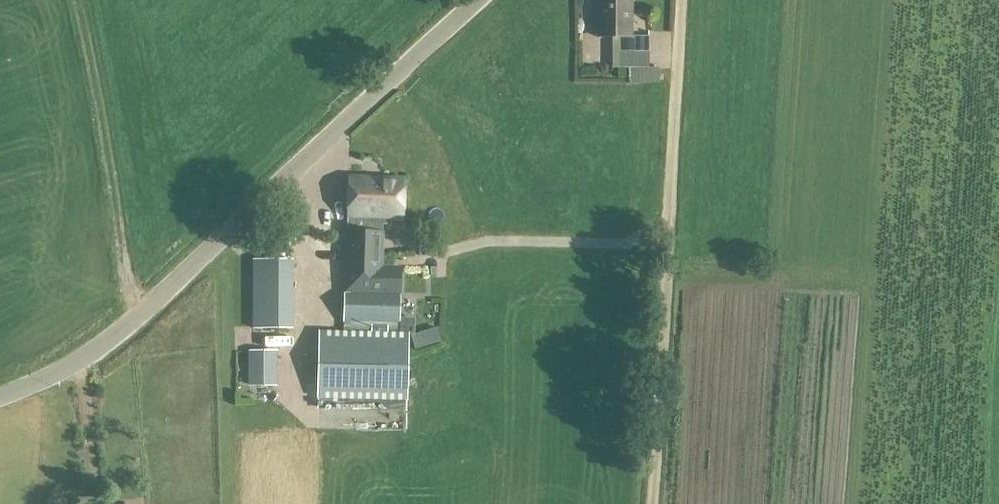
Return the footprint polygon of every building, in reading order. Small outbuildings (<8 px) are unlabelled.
[(649,53),(649,37),(632,37),(632,0),(599,0),(598,37),(612,38),(620,38),(620,53),(649,53)] [(629,68),(649,68),(649,53),(620,53),(620,38),(612,38),(612,68),(629,68)] [(649,68),(629,68),(629,85),(658,84),(658,67),(649,68)] [(392,222),(402,222),(403,179),(351,178),(350,219),(392,220),(392,222)] [(383,268),(383,234),(383,225),(392,226),(392,222),(392,220),(350,219),(349,232),(346,232),(343,333),(399,334),(400,324),(401,268),(383,268)] [(292,262),(255,261),(254,330),(291,331),(292,262)] [(437,328),(411,336),(416,353),(442,345),(437,328)] [(318,399),(407,402),(409,334),(399,334),(343,333),(319,332),(318,399)] [(279,386),(279,351),(251,351),(251,386),(279,386)]
